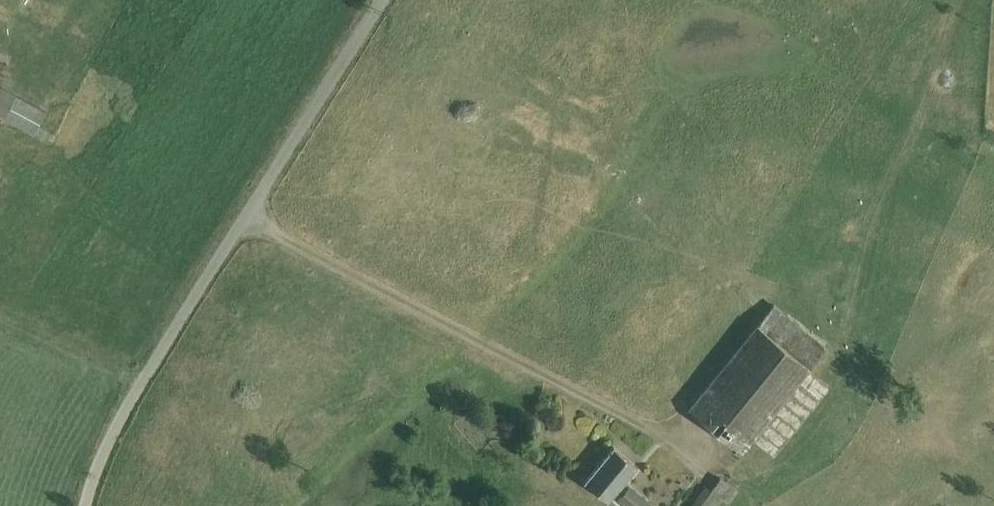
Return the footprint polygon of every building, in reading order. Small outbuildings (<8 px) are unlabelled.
[(0,84),(0,114),(36,134),(48,111),(0,84)] [(740,449),(826,347),(775,307),(689,407),(740,449)] [(764,456),(788,428),(770,413),(746,442),(764,456)] [(625,482),(637,468),(614,448),(585,481),(608,500),(616,490),(621,495),(619,497),(629,505),(647,505),(649,503),(625,482)] [(690,505),(716,505),(721,499),(728,504),(738,490),(721,478),(711,491),(704,486),(690,505)]
